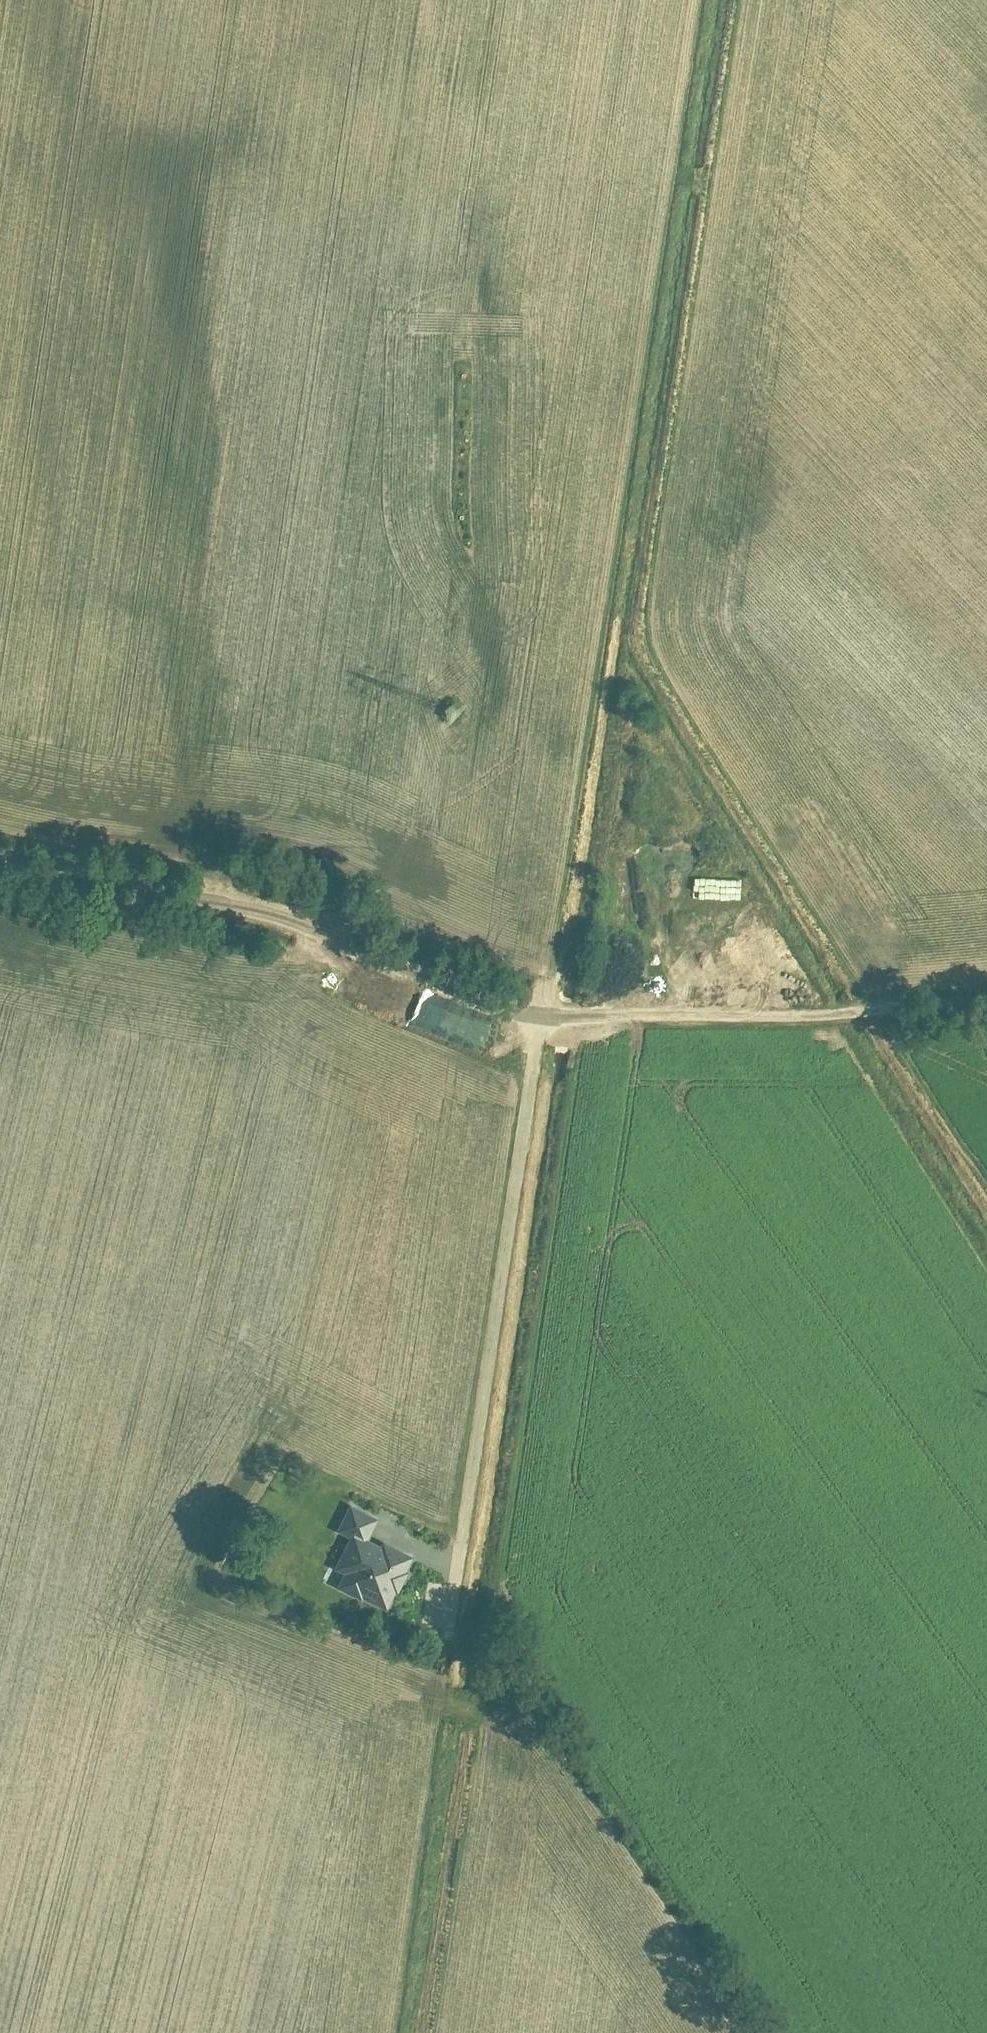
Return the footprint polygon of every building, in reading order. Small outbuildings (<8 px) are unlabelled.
[(384,1549),(355,1535),(339,1568),(348,1572),(342,1585),(388,1608),(413,1557),(386,1544),(384,1549)]
